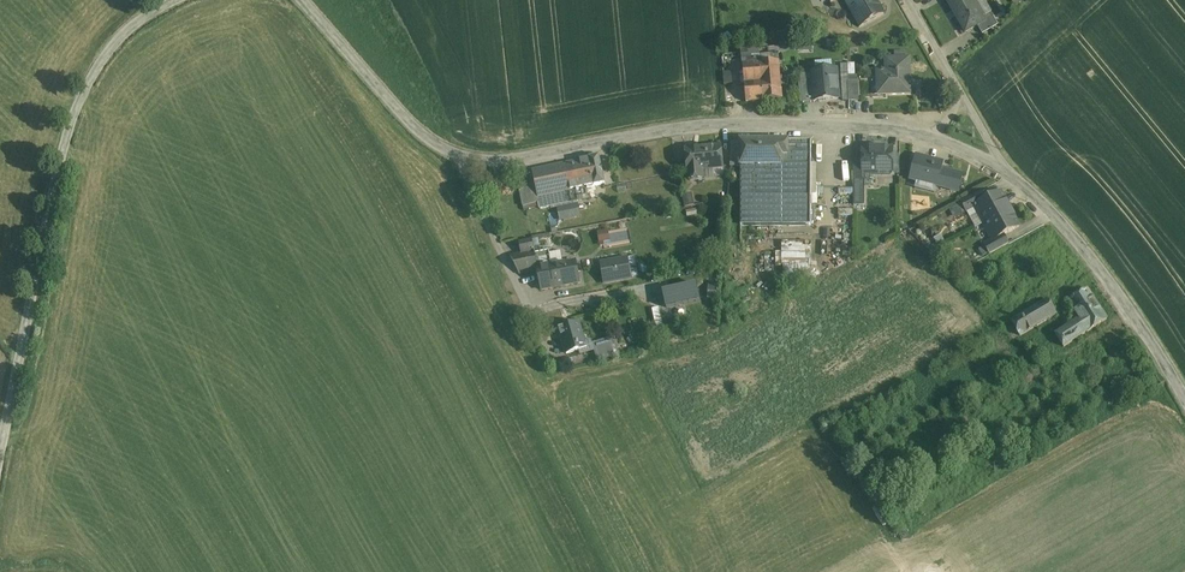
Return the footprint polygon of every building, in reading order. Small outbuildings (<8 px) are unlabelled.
[(855,17),(854,18),(859,28),(883,14),(875,0),(846,0),(855,17)] [(971,0),(946,0),(965,33),(984,22),(971,0)] [(785,30),(778,31),(781,46),(788,45),(785,30)] [(795,44),(781,46),(768,48),(769,55),(782,53),(783,60),(797,59),(795,44)] [(759,50),(741,53),(743,66),(761,64),(760,59),(759,50)] [(909,59),(886,60),(886,72),(878,73),(880,73),(880,94),(878,94),(878,95),(910,94),(909,59)] [(761,64),(743,66),(744,85),(746,103),(763,102),(765,102),(764,102),(782,100),(779,62),(778,62),(761,64)] [(836,71),(812,73),(813,81),(815,101),(839,99),(836,71)] [(813,81),(801,82),(803,104),(815,102),(815,101),(813,81)] [(732,87),(725,88),(726,104),(733,103),(732,87)] [(741,143),(731,143),(730,167),(741,167),(741,143)] [(811,143),(741,143),(741,167),(741,226),(811,226),(811,143)] [(721,148),(686,151),(689,181),(703,179),(702,170),(723,168),(721,148)] [(892,149),(863,149),(863,161),(863,174),(878,174),(882,175),(886,175),(889,174),(892,174),(892,156),(892,149)] [(598,154),(534,167),(540,195),(604,182),(598,154)] [(923,158),(916,157),(910,179),(917,181),(923,158)] [(943,164),(923,158),(917,181),(958,192),(963,176),(941,170),(943,164)] [(863,161),(853,161),(853,179),(863,179),(863,174),(863,161)] [(532,173),(525,174),(527,187),(535,185),(532,173)] [(863,179),(853,179),(854,197),(864,197),(863,179)] [(683,193),(684,204),(694,203),(692,192),(683,193)] [(980,192),(961,202),(967,212),(975,207),(985,201),(980,192)] [(985,201),(975,207),(976,209),(976,212),(980,220),(983,221),(985,223),(1010,210),(1001,193),(985,201)] [(577,205),(559,209),(561,220),(579,216),(577,205)] [(1010,210),(985,223),(986,226),(985,229),(990,237),(993,238),(994,240),(1004,235),(1019,227),(1010,210)] [(611,243),(611,229),(599,230),(600,243),(611,243)] [(612,240),(630,239),(629,230),(611,230),(612,240)] [(1004,235),(994,240),(984,245),(990,255),(1009,244),(1004,235)] [(782,242),(783,259),(797,258),(797,265),(800,265),(800,273),(812,273),(811,241),(782,242)] [(627,258),(601,262),(605,283),(631,278),(627,258)] [(575,261),(538,269),(542,290),(555,287),(555,286),(579,282),(575,261)] [(700,301),(696,283),(662,291),(666,308),(700,301)] [(1092,286),(1071,299),(1083,318),(1061,333),(1071,344),(1113,319),(1092,286)] [(1047,301),(1012,322),(1021,336),(1056,315),(1047,301)] [(664,329),(659,307),(651,309),(656,330),(664,329)] [(566,326),(559,328),(566,353),(579,349),(581,354),(594,350),(592,343),(593,342),(592,339),(584,341),(579,322),(566,326)] [(614,336),(608,338),(612,355),(612,356),(619,355),(614,336)] [(593,342),(592,343),(594,350),(597,359),(612,355),(608,338),(593,342)]
